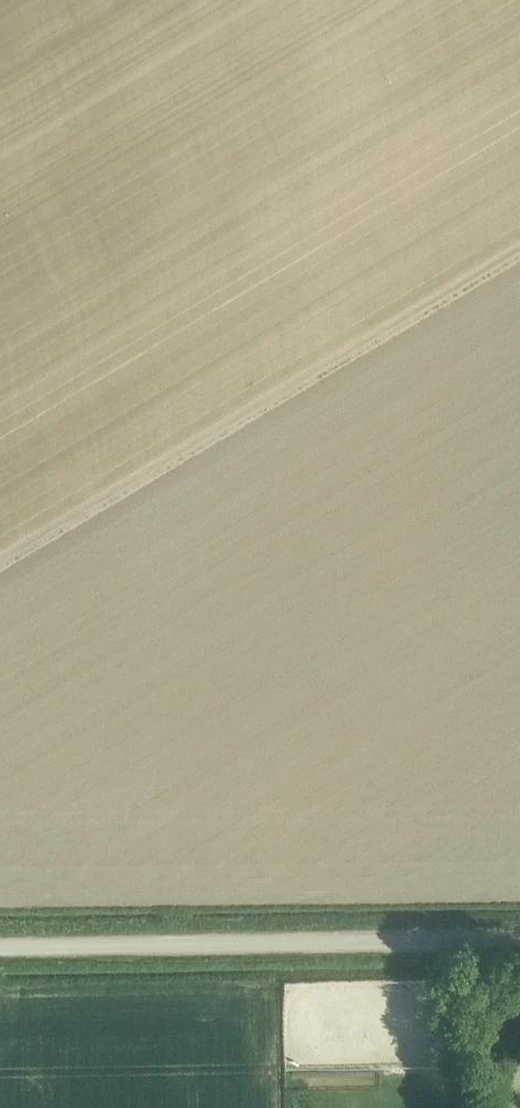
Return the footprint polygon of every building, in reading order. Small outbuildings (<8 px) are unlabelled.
[(427,1056),(428,1047),(395,1046),(395,1055),(427,1056)]
